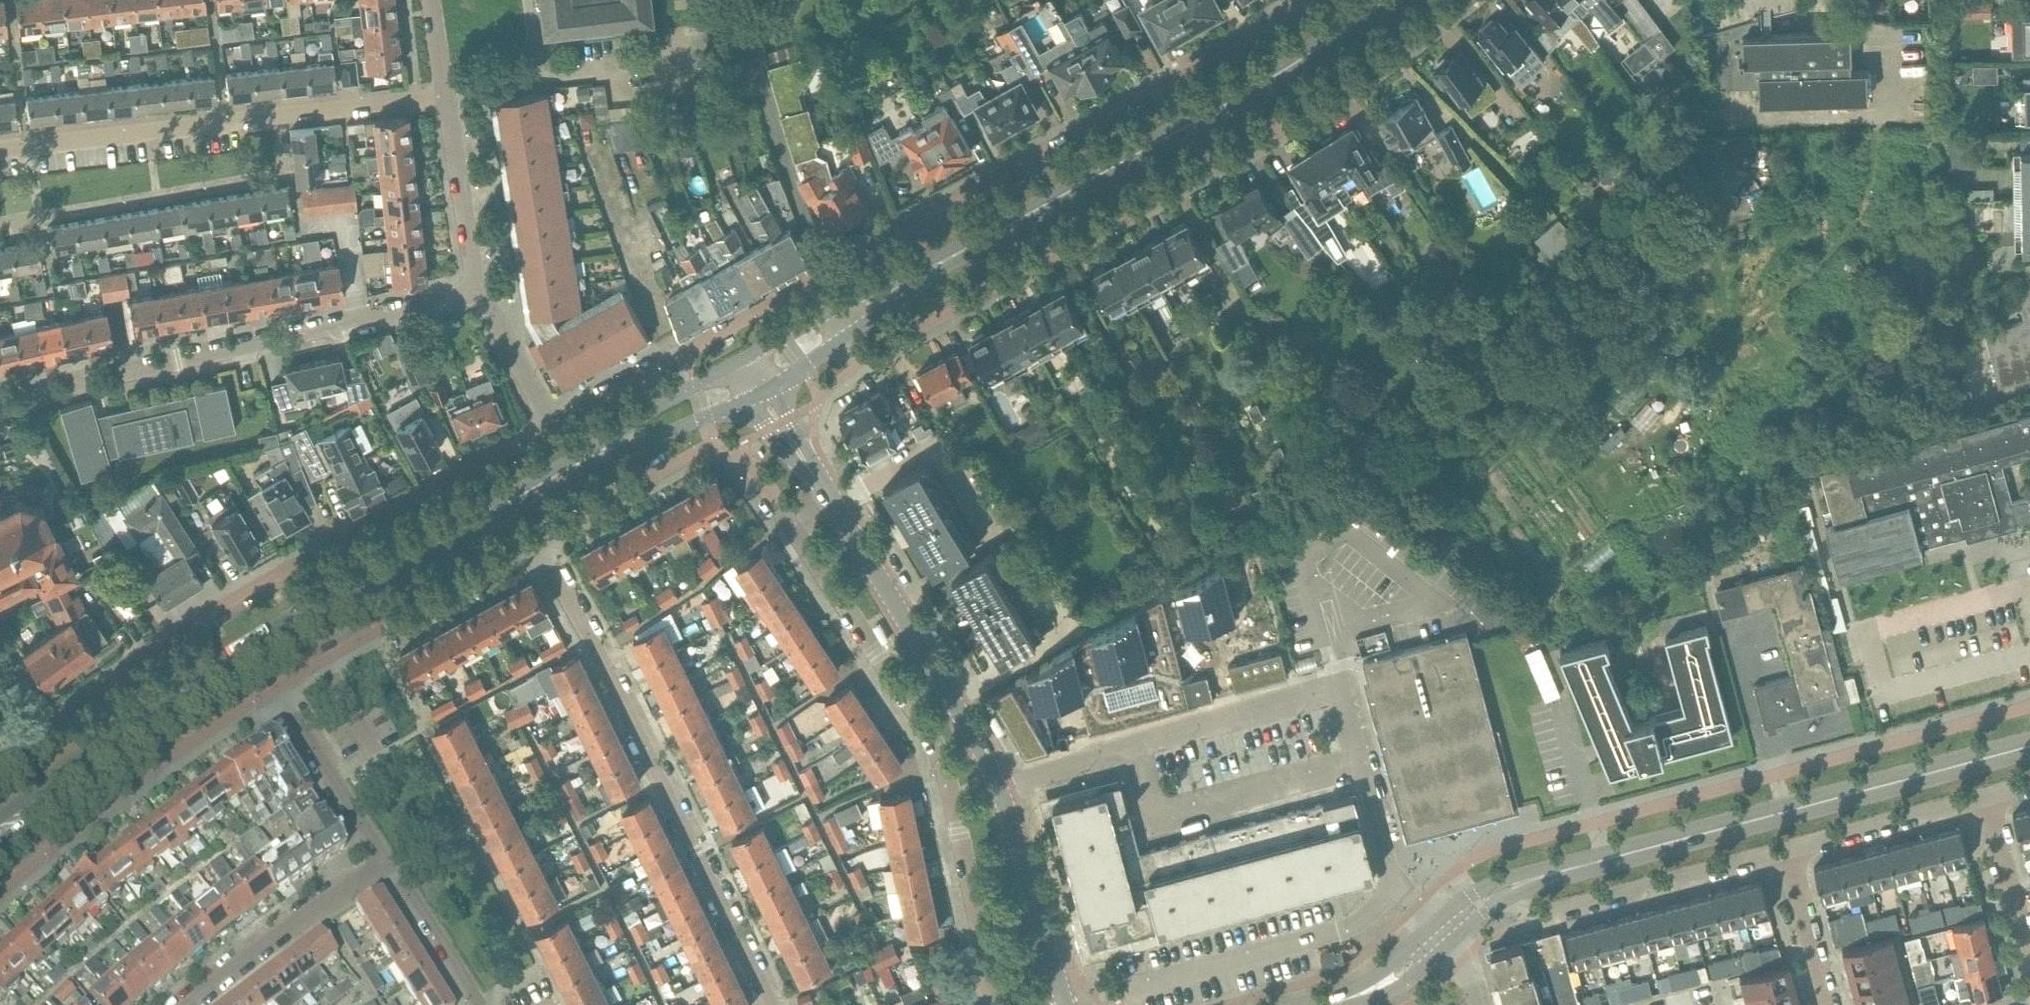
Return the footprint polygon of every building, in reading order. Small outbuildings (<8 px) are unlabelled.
[(42,26),(39,0),(15,0),(18,29),(42,26)] [(42,26),(65,23),(62,0),(39,0),(42,26)] [(88,20),(86,0),(62,0),(65,23),(88,20)] [(109,0),(86,0),(88,20),(111,18),(109,0)] [(135,15),(133,0),(109,0),(111,18),(135,15)] [(156,0),(133,0),(135,15),(158,12),(156,0)] [(181,9),(180,0),(156,0),(158,12),(171,11),(172,22),(182,21),(181,9)] [(181,9),(205,7),(204,0),(180,0),(181,9)] [(242,12),(240,0),(216,0),(217,5),(231,3),(232,13),(242,12)] [(265,10),(264,0),(240,0),(242,12),(265,10)] [(289,16),(291,32),(300,31),(298,15),(300,14),(298,0),(287,0),(289,16)] [(335,25),(394,18),(392,0),(359,0),(361,14),(334,17),(335,25)] [(547,32),(653,19),(651,0),(543,0),(547,32)] [(1127,5),(1129,4),(1134,13),(1143,8),(1162,44),(1178,35),(1182,37),(1193,30),(1176,0),(1158,0),(1152,4),(1150,0),(1125,0),(1127,5)] [(1193,30),(1204,24),(1205,20),(1221,11),(1215,0),(1176,0),(1193,30)] [(1525,0),(1532,8),(1536,7),(1548,20),(1535,31),(1542,38),(1551,48),(1561,39),(1558,36),(1583,14),(1572,2),(1570,0),(1526,0),(1525,0)] [(1572,2),(1583,14),(1591,7),(1610,28),(1624,15),(1615,3),(1612,0),(1570,0),(1572,2)] [(1615,3),(1624,15),(1644,38),(1660,25),(1640,0),(1619,0),(1615,3)] [(1707,11),(1704,0),(1692,0),(1696,14),(1707,11)] [(1884,3),(1880,1),(1873,1),(1874,11),(1884,10),(1884,3)] [(1949,17),(1991,16),(1990,2),(1949,3),(1949,17)] [(1127,33),(1140,26),(1134,13),(1129,4),(1127,5),(1115,11),(1127,33)] [(1067,20),(1063,22),(1078,48),(1078,47),(1097,81),(1115,71),(1112,66),(1124,59),(1103,21),(1090,28),(1089,29),(1086,24),(1087,24),(1080,12),(1067,19),(1067,20)] [(2024,14),(2012,14),(2013,52),(2029,51),(2029,47),(2029,14),(2024,14)] [(291,32),(289,16),(281,17),(283,33),(291,32)] [(1030,44),(1020,49),(1034,74),(1050,66),(1065,92),(1077,86),(1080,91),(1097,81),(1078,47),(1078,48),(1063,22),(1061,17),(1055,20),(1064,36),(1036,51),(1035,52),(1030,44)] [(1534,69),(1545,60),(1511,20),(1505,25),(1499,17),(1495,21),(1492,18),(1481,27),(1484,30),(1480,33),(1515,75),(1521,82),(1535,70),(1534,69)] [(363,34),(365,45),(397,42),(394,18),(335,25),(336,34),(352,32),(352,35),(363,34)] [(1758,33),(1758,18),(1701,34),(1710,65),(1716,87),(1758,86),(1758,101),(1867,98),(1866,69),(1851,69),(1850,30),(1758,33)] [(330,28),(329,19),(313,21),(314,30),(330,28)] [(245,38),(253,37),(251,20),(243,21),(245,38)] [(221,41),(245,38),(243,21),(234,22),(231,25),(224,26),(218,21),(221,41)] [(1660,25),(1644,38),(1656,54),(1659,58),(1675,45),(1660,25)] [(209,42),(207,26),(183,28),(185,45),(209,42)] [(176,46),(185,45),(183,28),(174,29),(176,46)] [(139,50),(148,49),(146,33),(137,34),(139,50)] [(130,52),(139,50),(137,34),(128,35),(130,52)] [(330,34),(321,35),(323,48),(331,47),(330,34)] [(303,37),(294,38),(295,51),(304,50),(303,37)] [(93,56),(101,55),(99,38),(91,39),(93,56)] [(1644,38),(1623,55),(1635,71),(1656,54),(1644,38)] [(84,57),(93,56),(91,39),(82,40),(84,57)] [(275,41),(266,42),(268,54),(276,53),(275,41)] [(365,45),(337,48),(338,57),(358,55),(359,59),(366,58),(368,69),(400,65),(397,42),(365,45)] [(1011,86),(999,92),(1016,123),(1036,111),(1031,102),(1035,99),(1024,80),(1034,74),(1020,49),(1017,43),(1012,46),(1015,51),(1010,54),(1013,60),(1001,67),(1011,86)] [(46,61),(55,60),(53,44),(44,45),(46,61)] [(249,44),(241,45),(242,57),(251,56),(249,44)] [(802,181),(799,182),(809,202),(812,200),(828,229),(866,208),(856,189),(856,188),(858,187),(854,179),(856,178),(849,166),(831,176),(827,159),(817,153),(816,148),(820,141),(809,104),(808,105),(804,92),(819,65),(803,56),(804,55),(802,55),(796,44),(765,53),(768,65),(781,112),(795,160),(802,181)] [(38,62),(46,61),(44,45),(36,46),(38,62)] [(183,51),(184,64),(193,63),(192,50),(183,51)] [(1460,50),(1448,59),(1447,59),(1443,58),(1438,62),(1437,66),(1438,67),(1434,69),(1445,83),(1448,81),(1472,111),(1496,93),(1474,64),(1472,66),(1460,50)] [(319,64),(306,65),(309,88),(336,85),(333,62),(333,58),(332,51),(318,53),(319,64)] [(156,55),(158,67),(167,66),(165,53),(156,55)] [(130,58),(131,70),(140,69),(139,57),(130,58)] [(103,61),(105,74),(114,73),(112,60),(103,61)] [(339,61),(342,84),(357,82),(355,60),(339,61)] [(77,64),(78,77),(87,76),(86,63),(77,64)] [(1556,64),(1551,68),(1557,76),(1562,72),(1556,64)] [(281,91),(309,88),(306,65),(278,68),(281,91)] [(1995,65),(1975,65),(1975,81),(1995,81),(1995,65)] [(50,67),(52,80),(60,79),(59,66),(50,67)] [(278,68),(253,71),(255,94),(281,91),(278,68)] [(23,70),(24,83),(33,82),(32,69),(23,70)] [(228,97),(255,94),(253,71),(225,74),(228,97)] [(1526,93),(1511,74),(1505,80),(1519,98),(1526,93)] [(87,76),(78,77),(80,92),(83,115),(109,111),(107,89),(105,76),(87,78),(87,76)] [(213,76),(186,79),(189,102),(216,99),(213,76)] [(186,79),(160,82),(162,105),(189,102),(186,79)] [(160,82),(133,85),(136,108),(162,105),(160,82)] [(950,88),(962,110),(964,114),(974,108),(985,127),(989,125),(995,134),(1015,123),(999,92),(986,99),(979,87),(966,94),(960,83),(950,88)] [(607,84),(594,86),(599,122),(611,121),(607,84)] [(133,85),(107,89),(109,111),(136,108),(133,85)] [(588,85),(576,88),(578,99),(590,97),(588,85)] [(946,104),(923,116),(927,124),(926,124),(949,165),(962,158),(961,156),(971,150),(951,116),(962,110),(950,88),(940,94),(946,104)] [(17,122),(13,90),(0,92),(0,124),(17,122)] [(80,92),(53,95),(56,118),(83,115),(80,92)] [(491,97),(523,294),(528,293),(532,316),(552,312),(582,307),(547,92),(497,100),(497,96),(491,97)] [(26,98),(29,121),(56,118),(53,95),(26,98)] [(1394,110),(1379,118),(1394,146),(1400,142),(1402,146),(1405,152),(1419,144),(1429,139),(1436,135),(1455,169),(1470,161),(1451,126),(1437,134),(1416,98),(1415,98),(1400,107),(1394,110)] [(660,115),(634,119),(644,144),(645,148),(668,139),(660,115)] [(375,133),(376,144),(409,141),(406,117),(347,124),(348,132),(364,131),(364,134),(375,133)] [(634,119),(604,124),(612,153),(644,144),(634,119)] [(706,123),(711,137),(721,134),(717,120),(706,123)] [(869,131),(879,164),(899,153),(898,152),(907,147),(916,162),(914,163),(921,174),(925,175),(937,169),(938,171),(949,165),(926,124),(914,131),(912,127),(892,138),(884,124),(869,131)] [(341,125),(328,126),(329,135),(342,133),(341,125)] [(1362,136),(1357,129),(1354,131),(1352,127),(1335,138),(1362,182),(1380,210),(1396,200),(1393,196),(1406,188),(1388,157),(1379,162),(1370,147),(1366,150),(1359,138),(1362,136)] [(293,158),(316,155),(313,128),(290,130),(293,158)] [(690,132),(676,136),(681,152),(695,147),(690,132)] [(848,140),(856,162),(873,156),(865,134),(848,140)] [(1348,190),(1362,182),(1335,138),(1331,140),(1329,137),(1319,143),(1321,146),(1312,151),(1343,201),(1351,196),(1348,190)] [(369,169),(379,167),(411,164),(409,141),(376,144),(378,156),(367,157),(368,160),(351,162),(352,171),(369,169)] [(1300,159),(1289,165),(1296,177),(1293,179),(1305,199),(1294,206),(1304,220),(1318,237),(1332,227),(1325,216),(1345,204),(1343,201),(1312,151),(1310,153),(1309,150),(1299,156),(1300,159)] [(2029,247),(2029,150),(2013,150),(2015,248),(2029,247)] [(332,162),(328,163),(329,171),(340,170),(346,169),(345,161),(344,152),(331,153),(332,162)] [(319,182),(316,155),(293,158),(296,185),(319,182)] [(379,167),(382,191),(414,187),(411,164),(379,167)] [(352,171),(353,179),(370,177),(369,169),(352,171)] [(776,202),(788,197),(779,177),(768,181),(776,202)] [(1258,183),(1245,190),(1247,194),(1214,212),(1228,236),(1218,241),(1217,240),(1216,241),(1231,268),(1249,258),(1239,236),(1262,223),(1269,233),(1283,222),(1284,221),(1279,215),(1265,196),(1258,183)] [(354,184),(340,186),(343,209),(356,208),(354,184)] [(259,191),(263,214),(290,209),(286,186),(259,191)] [(343,209),(340,186),(327,187),(330,211),(343,209)] [(793,275),(811,265),(791,229),(783,233),(757,186),(747,191),(793,275)] [(327,187),(314,189),(317,212),(330,211),(327,187)] [(382,191),(385,214),(417,210),(414,187),(382,191)] [(303,214),(317,212),(314,189),(301,190),(303,214)] [(237,218),(263,214),(259,191),(233,195),(237,218)] [(776,285),(793,275),(747,191),(738,197),(764,244),(755,248),(776,285)] [(233,195),(206,200),(210,223),(211,230),(212,234),(227,231),(225,220),(237,218),(233,195)] [(663,197),(646,204),(650,212),(667,205),(663,197)] [(184,227),(210,223),(206,200),(180,204),(184,227)] [(157,232),(184,227),(180,204),(154,209),(157,232)] [(1293,205),(1279,215),(1284,221),(1283,222),(1307,256),(1323,244),(1318,237),(1304,220),(1294,206),(1293,205)] [(362,208),(357,213),(357,217),(374,215),(373,206),(362,208)] [(131,236),(157,232),(154,209),(127,213),(131,236)] [(386,222),(387,237),(420,233),(417,210),(385,214),(374,215),(357,217),(358,225),(386,222)] [(104,241),(131,236),(127,213),(101,218),(104,241)] [(78,245),(104,241),(101,218),(74,222),(78,245)] [(738,258),(732,248),(725,235),(716,218),(706,223),(716,240),(708,244),(715,257),(741,304),(758,295),(738,258)] [(1560,220),(1536,241),(1551,259),(1575,238),(1560,220)] [(1175,230),(1164,235),(1186,275),(1198,269),(1198,268),(1210,261),(1188,222),(1186,223),(1185,221),(1173,227),(1175,230)] [(51,250),(78,245),(74,222),(47,227),(51,250)] [(295,236),(293,224),(284,226),(286,238),(295,236)] [(268,241),(265,229),(249,232),(251,244),(268,241)] [(206,252),(215,250),(212,234),(211,230),(203,231),(206,252)] [(734,230),(725,235),(732,248),(741,243),(734,230)] [(241,246),(239,233),(230,235),(233,247),(241,246)] [(362,252),(363,263),(422,256),(420,233),(387,237),(389,249),(362,252)] [(1164,235),(1141,249),(1159,281),(1171,274),(1175,282),(1186,275),(1164,235)] [(317,239),(307,240),(311,260),(312,259),(313,263),(321,261),(317,239)] [(307,240),(297,242),(301,261),(311,260),(307,240)] [(11,247),(14,270),(42,265),(38,242),(11,247)] [(189,254),(186,242),(178,244),(180,256),(189,254)] [(706,324),(723,314),(691,253),(685,243),(676,248),(689,272),(680,276),(685,287),(706,324)] [(741,243),(732,248),(738,258),(758,295),(776,285),(755,248),(745,254),(741,243)] [(14,270),(11,247),(0,249),(0,272),(14,270)] [(162,259),(160,247),(151,248),(153,260),(162,259)] [(263,248),(266,265),(274,263),(271,247),(263,248)] [(256,278),(245,280),(250,312),(273,308),(268,276),(266,265),(263,248),(255,250),(256,258),(257,266),(254,266),(256,278)] [(700,248),(691,253),(723,314),(741,304),(715,257),(707,262),(700,248)] [(1159,281),(1141,249),(1118,262),(1140,301),(1163,288),(1159,281)] [(135,264),(133,251),(125,253),(127,265),(135,264)] [(226,255),(217,256),(219,265),(227,264),(226,255)] [(109,268),(107,256),(98,257),(100,269),(109,268)] [(210,267),(219,265),(217,256),(209,257),(210,267)] [(425,280),(422,256),(363,263),(364,276),(391,272),(393,284),(425,280)] [(656,270),(662,287),(673,280),(668,263),(664,256),(652,262),(656,270)] [(1857,258),(1847,256),(1844,265),(1854,268),(1857,258)] [(83,273),(81,260),(72,262),(74,274),(83,273)] [(1128,308),(1140,301),(1118,262),(1107,267),(1106,265),(1094,271),(1096,274),(1094,275),(1115,314),(1128,307),(1128,308)] [(180,263),(171,264),(174,281),(182,279),(180,263)] [(171,264),(163,265),(165,282),(174,281),(171,264)] [(314,268),(319,300),(343,296),(337,264),(314,268)] [(314,268),(291,272),(296,304),(319,300),(314,268)] [(133,271),(125,272),(128,289),(136,287),(133,271)] [(125,272),(112,274),(116,298),(129,295),(128,289),(125,272)] [(273,308),(296,304),(291,272),(268,276),(273,308)] [(103,300),(116,298),(112,274),(99,277),(103,300)] [(83,279),(75,281),(78,297),(86,296),(83,279)] [(46,293),(44,280),(35,282),(38,294),(46,293)] [(245,280),(222,284),(227,316),(250,312),(245,280)] [(75,281),(66,282),(69,299),(78,297),(75,281)] [(222,284),(199,287),(204,320),(227,316),(222,284)] [(19,298),(17,285),(8,286),(10,299),(19,298)] [(2018,295),(2025,319),(1985,335),(1999,387),(2029,378),(2029,285),(2018,295)] [(199,287),(176,291),(181,323),(204,320),(199,287)] [(706,324),(685,287),(666,298),(680,338),(706,324)] [(649,337),(624,293),(622,288),(558,323),(561,328),(567,324),(591,369),(649,337)] [(1065,290),(1063,291),(1062,288),(1050,294),(1052,297),(1041,303),(1063,343),(1075,337),(1074,336),(1087,329),(1065,290)] [(176,291),(153,295),(158,327),(181,323),(176,291)] [(1199,298),(1206,310),(1218,304),(1211,292),(1199,298)] [(135,332),(158,327),(153,295),(129,299),(135,332)] [(40,300),(32,301),(34,318),(43,317),(40,300)] [(32,301),(23,303),(26,319),(34,318),(32,301)] [(1016,313),(1036,348),(1040,356),(1063,343),(1041,303),(1031,309),(1029,306),(1016,313)] [(105,312),(82,317),(89,349),(113,344),(105,312)] [(591,369),(567,324),(561,328),(558,323),(552,312),(532,316),(543,337),(529,345),(540,365),(550,360),(563,384),(591,369)] [(1005,323),(994,329),(1016,369),(1028,362),(1024,355),(1036,348),(1016,313),(1004,320),(1005,323)] [(67,354),(89,349),(82,317),(59,322),(67,354)] [(59,322),(37,327),(44,359),(67,354),(59,322)] [(37,327),(14,332),(21,364),(44,359),(37,327)] [(406,333),(416,356),(429,351),(419,327),(406,333)] [(974,348),(960,356),(968,371),(982,363),(992,381),(1004,374),(1005,375),(1016,369),(994,329),(984,335),(983,332),(971,338),(973,341),(970,342),(974,348)] [(21,364),(14,332),(0,336),(0,369),(21,364)] [(425,379),(406,335),(393,340),(412,384),(425,379)] [(960,383),(971,376),(957,352),(946,358),(945,356),(919,371),(920,373),(917,375),(922,385),(926,383),(941,410),(967,395),(960,383)] [(1146,368),(1137,352),(1125,359),(1134,375),(1146,368)] [(342,368),(339,356),(312,362),(318,389),(345,383),(349,404),(364,397),(369,395),(356,365),(342,368)] [(1163,365),(1169,376),(1177,371),(1172,360),(1163,365)] [(287,380),(271,383),(281,409),(295,406),(293,398),(318,393),(318,389),(312,362),(285,368),(287,380)] [(476,384),(466,389),(467,391),(470,399),(482,428),(484,427),(487,428),(492,426),(494,423),(504,419),(488,379),(476,384)] [(441,383),(430,388),(436,403),(442,401),(447,406),(460,438),(470,433),(473,434),(478,431),(480,429),(482,428),(470,399),(467,391),(463,392),(462,391),(447,398),(441,383)] [(129,408),(107,413),(95,416),(91,400),(59,410),(60,411),(62,410),(82,477),(80,478),(80,479),(112,469),(108,457),(118,454),(119,456),(193,439),(192,437),(203,435),(203,436),(235,429),(235,428),(233,428),(223,386),(225,386),(225,385),(193,392),(193,394),(129,408)] [(891,406),(882,391),(840,415),(854,440),(856,438),(885,422),(902,412),(897,402),(891,406)] [(349,404),(353,413),(368,406),(374,404),(369,395),(364,397),(349,404)] [(439,448),(430,431),(433,429),(415,397),(387,412),(414,462),(426,455),(429,456),(436,453),(437,449),(439,448)] [(1257,403),(1247,408),(1255,422),(1265,417),(1257,403)] [(1927,442),(1822,471),(1837,525),(1825,528),(1839,579),(1922,556),(1920,548),(1930,545),(1936,543),(1953,539),(1955,545),(2019,527),(2017,523),(2029,519),(2029,497),(2011,502),(2000,465),(2029,458),(2029,414),(1927,442)] [(920,422),(913,426),(918,437),(934,428),(931,424),(925,427),(921,421),(920,422)] [(892,435),(885,422),(856,438),(868,460),(897,444),(897,443),(902,440),(897,432),(892,435)] [(32,424),(11,431),(14,442),(38,434),(32,424)] [(335,474),(364,460),(348,425),(318,440),(319,441),(314,443),(305,425),(290,432),(292,439),(300,464),(307,481),(327,471),(326,469),(331,466),(335,474)] [(261,488),(247,496),(270,536),(284,528),(285,529),(289,527),(305,518),(308,516),(303,506),(316,501),(307,481),(300,464),(292,439),(279,443),(285,457),(253,474),(261,488)] [(1122,452),(1113,457),(1119,468),(1128,463),(1122,452)] [(1285,453),(1263,465),(1273,483),(1295,472),(1285,453)] [(364,460),(335,474),(340,483),(336,485),(345,505),(382,487),(373,468),(369,469),(364,460)] [(926,463),(884,488),(934,573),(941,568),(967,553),(976,548),(969,535),(968,535),(963,538),(928,479),(933,476),(934,476),(926,463)] [(401,473),(395,476),(401,487),(407,483),(401,473)] [(199,496),(187,475),(173,484),(185,504),(199,496)] [(119,534),(126,546),(137,538),(157,569),(145,576),(163,605),(202,580),(201,579),(212,572),(153,479),(90,517),(105,543),(119,534)] [(716,479),(694,491),(710,520),(732,507),(716,479)] [(199,500),(221,537),(233,559),(259,544),(229,492),(225,494),(222,487),(199,500)] [(39,587),(42,591),(40,592),(41,595),(43,593),(61,584),(75,577),(50,527),(56,527),(55,523),(48,523),(40,507),(45,502),(42,499),(37,504),(19,498),(18,491),(14,492),(15,499),(1,505),(0,504),(0,607),(39,587)] [(688,532),(710,520),(694,491),(672,503),(688,532)] [(672,503),(650,515),(666,544),(673,556),(676,554),(677,556),(693,547),(692,545),(695,544),(688,532),(672,503)] [(1463,507),(1459,511),(1464,518),(1469,515),(1463,507)] [(645,555),(666,544),(650,515),(629,527),(645,555)] [(623,567),(645,555),(629,527),(607,539),(623,567)] [(714,528),(703,533),(713,552),(724,546),(718,535),(714,528)] [(754,541),(749,534),(736,542),(742,549),(754,541)] [(601,580),(623,567),(607,539),(585,551),(601,580)] [(103,552),(92,557),(96,564),(107,559),(105,555),(103,552)] [(733,564),(723,572),(739,596),(750,589),(775,572),(762,553),(737,569),(733,564)] [(976,620),(1012,599),(994,569),(1000,566),(993,553),(944,582),(951,593),(958,589),(976,620)] [(710,555),(703,561),(713,572),(720,567),(710,555)] [(706,578),(713,572),(703,561),(696,567),(706,578)] [(1222,564),(1177,590),(1188,630),(1189,630),(1189,629),(1235,616),(1235,618),(1236,617),(1222,564)] [(1849,701),(1841,671),(1829,626),(1819,629),(1809,590),(1807,591),(1800,567),(1716,590),(1723,615),(1778,600),(1797,674),(1753,685),(1764,727),(1840,707),(1839,704),(1849,701)] [(763,608),(788,591),(775,572),(750,589),(763,608)] [(531,581),(509,593),(525,622),(532,634),(554,622),(531,581)] [(68,597),(61,584),(43,593),(44,596),(30,603),(36,615),(50,607),(60,626),(22,653),(35,671),(29,676),(39,690),(108,639),(85,607),(83,609),(75,593),(68,597)] [(671,585),(663,590),(671,602),(679,597),(671,585)] [(663,590),(656,595),(664,607),(671,602),(663,590)] [(800,611),(788,591),(763,608),(775,627),(800,611)] [(503,634),(525,622),(509,593),(487,605),(503,634)] [(712,625),(728,617),(717,595),(701,603),(712,625)] [(1030,672),(991,695),(1026,753),(1054,746),(1050,728),(1044,729),(1038,706),(1084,694),(1094,730),(1134,719),(1190,705),(1189,704),(1183,681),(1162,598),(1162,597),(1103,630),(1073,647),(1030,672)] [(1035,625),(1029,628),(1012,599),(976,620),(1001,662),(1043,637),(1035,625)] [(487,605),(465,617),(481,646),(503,634),(487,605)] [(813,630),(800,611),(775,627),(788,647),(813,630)] [(628,629),(641,622),(637,614),(623,621),(628,629)] [(481,646),(465,617),(444,629),(459,658),(481,646)] [(675,619),(634,640),(645,664),(676,648),(672,641),(683,636),(675,619)] [(1605,640),(1581,646),(1560,652),(1598,741),(1595,742),(1602,759),(1605,758),(1609,769),(1733,736),(1707,639),(1710,639),(1706,627),(1665,638),(1684,708),(1633,722),(1604,653),(1610,650),(1605,640)] [(444,629),(422,641),(438,670),(459,658),(444,629)] [(826,649),(813,630),(788,647),(801,665),(826,649)] [(1410,836),(1514,808),(1513,804),(1466,633),(1363,660),(1410,836)] [(734,641),(738,649),(750,644),(746,636),(734,641)] [(567,647),(563,639),(550,646),(554,654),(567,647)] [(400,653),(416,682),(438,670),(422,641),(400,653)] [(738,649),(742,658),(754,652),(750,644),(738,649)] [(657,687),(687,672),(681,660),(678,661),(673,653),(677,651),(676,648),(645,664),(657,687)] [(814,685),(839,668),(826,649),(801,665),(814,685)] [(1280,650),(1226,665),(1232,689),(1287,674),(1280,650)] [(524,653),(516,658),(523,671),(531,667),(524,653)] [(550,664),(536,671),(537,672),(546,691),(549,696),(562,689),(589,676),(579,655),(573,658),(569,660),(552,668),(550,664)] [(516,658),(508,662),(514,674),(515,674),(515,675),(523,671),(516,658)] [(726,671),(730,679),(741,674),(737,665),(726,671)] [(529,678),(507,689),(516,706),(527,700),(546,691),(537,672),(528,677),(529,678)] [(668,710),(699,695),(693,683),(689,685),(685,676),(688,674),(687,672),(657,687),(668,710)] [(745,682),(741,674),(730,679),(734,687),(745,682)] [(1207,675),(1193,679),(1200,701),(1213,698),(1207,675)] [(1854,675),(1844,678),(1850,701),(1860,698),(1854,675)] [(562,689),(573,710),(599,697),(589,676),(562,689)] [(480,677),(472,681),(479,694),(487,690),(480,677)] [(755,683),(759,691),(770,685),(766,677),(755,683)] [(1193,679),(1183,681),(1189,704),(1200,701),(1193,679)] [(472,681),(464,685),(471,699),(479,694),(472,681)] [(759,691),(763,699),(774,693),(770,685),(759,691)] [(825,702),(838,721),(863,705),(850,685),(825,702)] [(680,733),(710,718),(704,706),(701,708),(696,699),(700,697),(699,695),(668,710),(680,733)] [(599,697),(573,710),(583,731),(610,718),(599,697)] [(535,716),(527,700),(516,706),(504,712),(512,728),(535,716)] [(435,718),(449,711),(444,702),(431,710),(435,718)] [(876,724),(863,705),(838,721),(851,741),(876,724)] [(748,717),(753,726),(764,720),(760,712),(748,717)] [(463,720),(467,718),(465,715),(435,731),(447,754),(474,741),(473,739),(477,738),(470,724),(466,726),(463,720)] [(583,731),(593,751),(620,738),(610,718),(583,731)] [(680,733),(691,756),(721,741),(720,739),(717,741),(713,732),(716,730),(710,718),(680,733)] [(768,728),(764,720),(753,726),(756,734),(768,728)] [(851,741),(834,752),(841,761),(857,750),(864,759),(889,743),(876,724),(851,741)] [(311,791),(303,777),(277,735),(269,734),(243,750),(272,796),(281,810),(282,809),(292,803),(311,791)] [(543,751),(554,745),(550,736),(538,742),(543,751)] [(593,751),(603,772),(630,759),(620,738),(593,751)] [(789,752),(800,746),(796,738),(785,743),(789,752)] [(481,746),(477,748),(474,741),(447,754),(458,777),(485,764),(485,763),(488,761),(481,746)] [(721,741),(691,756),(702,780),(733,765),(732,763),(740,760),(734,749),(727,753),(721,741)] [(864,759),(877,779),(901,762),(889,743),(864,759)] [(543,751),(546,758),(558,753),(554,745),(543,751)] [(789,752),(793,760),(804,754),(800,746),(789,752)] [(243,750),(223,762),(244,792),(254,786),(264,801),(272,796),(243,750)] [(525,762),(529,770),(541,765),(537,756),(525,762)] [(771,764),(775,772),(787,766),(783,758),(771,764)] [(630,759),(603,772),(608,782),(599,787),(608,803),(632,791),(629,786),(640,780),(630,759)] [(223,762),(206,776),(207,778),(227,805),(236,798),(239,803),(240,802),(256,825),(265,820),(259,813),(247,797),(244,792),(223,762)] [(489,771),(485,764),(458,777),(470,800),(497,787),(496,786),(500,784),(493,770),(489,771)] [(529,770),(533,778),(545,773),(541,765),(529,770)] [(714,803),(744,788),(743,785),(740,787),(735,778),(739,777),(733,765),(702,780),(714,803)] [(775,772),(779,780),(791,775),(787,766),(775,772)] [(821,787),(811,767),(799,773),(809,793),(821,787)] [(571,777),(559,783),(563,792),(575,786),(576,786),(571,777)] [(227,805),(207,778),(190,791),(214,822),(222,816),(219,811),(227,805)] [(1139,852),(1120,781),(1101,786),(1052,799),(1085,920),(1092,948),(1156,931),(1374,872),(1360,820),(1353,795),(1139,852)] [(575,786),(563,792),(567,800),(577,819),(588,813),(579,794),(575,787),(575,786)] [(506,796),(503,798),(497,787),(470,800),(482,824),(512,808),(506,796)] [(809,793),(813,801),(825,796),(821,787),(809,793)] [(744,788),(714,803),(726,827),(731,824),(756,812),(755,809),(753,805),(757,803),(754,797),(750,799),(744,788)] [(214,822),(190,791),(182,798),(180,795),(171,802),(193,831),(202,824),(205,828),(214,822)] [(311,791),(292,803),(304,821),(323,809),(311,791)] [(880,799),(867,802),(873,827),(886,825),(885,822),(914,816),(909,793),(880,799)] [(623,812),(633,833),(660,820),(649,799),(623,812)] [(193,831),(171,802),(163,808),(165,810),(156,817),(179,848),(187,842),(184,838),(193,831)] [(857,802),(835,812),(841,825),(863,816),(857,802)] [(302,840),(304,845),(334,826),(323,809),(304,821),(292,803),(282,809),(286,816),(294,828),(302,840)] [(548,809),(552,817),(564,811),(560,803),(548,809)] [(512,808),(482,824),(493,847),(524,831),(512,808)] [(2013,814),(2021,845),(2024,858),(2027,870),(2029,869),(2029,809),(2013,814)] [(267,819),(269,822),(271,825),(286,816),(281,810),(267,819)] [(564,811),(552,817),(556,825),(568,819),(564,811)] [(834,815),(823,821),(834,844),(845,838),(840,827),(835,817),(834,815)] [(919,839),(914,816),(885,822),(886,825),(890,845),(919,839)] [(179,848),(156,817),(147,824),(145,822),(137,828),(159,857),(168,850),(171,854),(179,848)] [(586,837),(597,831),(592,820),(581,826),(586,837)] [(633,833),(643,853),(670,840),(660,820),(633,833)] [(802,826),(806,834),(817,828),(813,820),(802,826)] [(304,845),(302,840),(298,843),(313,866),(345,846),(345,845),(334,826),(304,845)] [(744,864),(775,849),(769,837),(765,839),(761,830),(764,828),(763,826),(732,841),(744,864)] [(159,857),(137,828),(128,834),(130,837),(121,844),(144,874),(153,868),(149,864),(159,857)] [(806,834),(810,842),(821,836),(817,828),(806,834)] [(1960,828),(1935,834),(1944,866),(1968,859),(1960,828)] [(229,829),(222,833),(229,842),(235,838),(229,829)] [(530,843),(524,831),(493,847),(505,870),(536,854),(535,852),(531,854),(527,845),(530,843)] [(222,847),(229,842),(222,833),(215,838),(222,847)] [(1935,834),(1911,841),(1920,872),(1944,866),(1935,834)] [(845,838),(834,844),(838,851),(849,846),(845,838)] [(589,844),(593,852),(605,847),(601,839),(589,844)] [(924,861),(919,839),(890,845),(895,867),(924,861)] [(680,861),(670,840),(643,853),(653,874),(680,861)] [(1911,841),(1887,847),(1895,879),(1898,889),(1922,882),(1920,872),(1911,841)] [(313,866),(298,843),(297,842),(282,852),(275,843),(255,857),(279,890),(313,866)] [(144,874),(121,844),(106,855),(104,853),(102,854),(124,883),(132,877),(136,881),(144,874)] [(609,855),(605,847),(593,852),(597,861),(609,855)] [(1887,847),(1862,854),(1871,885),(1895,879),(1887,847)] [(571,855),(575,863),(587,857),(583,849),(571,855)] [(755,888),(786,873),(780,861),(777,862),(772,854),(776,852),(775,849),(744,864),(755,888)] [(235,878),(232,879),(254,908),(279,890),(255,857),(251,860),(243,850),(238,854),(249,867),(235,878)] [(124,883),(102,854),(93,860),(82,870),(84,872),(109,902),(119,893),(116,889),(124,883)] [(193,854),(187,859),(194,868),(200,863),(193,854)] [(542,866),(536,854),(505,870),(517,893),(547,877),(546,875),(543,877),(538,868),(542,866)] [(1862,854),(1838,860),(1846,892),(1871,885),(1862,854)] [(591,865),(587,857),(575,863),(579,871),(591,865)] [(221,858),(209,866),(223,886),(213,894),(211,895),(232,924),(254,908),(232,879),(235,878),(221,858)] [(187,873),(194,868),(187,859),(180,864),(187,873)] [(1838,860),(1814,867),(1822,898),(1846,892),(1838,860)] [(653,874),(663,895),(690,882),(680,861),(653,874)] [(895,867),(900,890),(929,884),(924,861),(895,867)] [(863,874),(859,866),(847,871),(851,879),(863,874)] [(825,872),(829,880),(840,875),(836,867),(825,872)] [(82,870),(71,879),(63,886),(88,913),(94,907),(98,911),(109,902),(84,872),(82,870)] [(767,911),(797,896),(792,884),(788,886),(784,877),(787,875),(786,873),(755,888),(767,911)] [(867,882),(863,874),(851,879),(855,887),(867,882)] [(829,880),(833,888),(844,883),(840,875),(829,880)] [(554,889),(547,877),(517,893),(529,916),(559,901),(558,898),(554,900),(550,891),(554,889)] [(625,888),(621,880),(610,886),(614,894),(625,888)] [(159,881),(152,885),(159,894),(166,889),(159,881)] [(1761,881),(1736,887),(1745,919),(1769,913),(1761,881)] [(700,902),(690,882),(663,895),(674,916),(700,902)] [(187,884),(179,890),(184,896),(191,890),(187,884)] [(934,906),(929,884),(900,890),(904,910),(905,912),(934,906)] [(146,890),(153,899),(159,894),(152,885),(146,890)] [(79,921),(88,913),(63,886),(55,894),(57,896),(49,903),(75,932),(83,924),(79,921)] [(1736,887),(1712,894),(1721,926),(1745,919),(1736,887)] [(614,894),(618,902),(629,896),(625,888),(614,894)] [(171,926),(169,928),(192,956),(212,940),(190,911),(192,909),(178,890),(170,896),(185,915),(171,926)] [(380,890),(356,905),(368,925),(393,910),(380,890)] [(1712,894),(1688,900),(1696,932),(1721,926),(1712,894)] [(192,909),(190,911),(212,940),(232,924),(211,895),(192,909)] [(619,904),(624,914),(642,905),(637,895),(619,904)] [(778,934),(809,919),(808,917),(804,919),(800,910),(803,908),(797,896),(767,911),(778,934)] [(1688,900),(1664,907),(1672,939),(1677,958),(1690,955),(1687,943),(1698,940),(1696,932),(1688,900)] [(1979,901),(1960,906),(1963,918),(1982,913),(1983,913),(1979,901)] [(674,916),(684,936),(711,923),(700,902),(674,916)] [(67,939),(75,932),(49,903),(41,911),(39,909),(31,916),(56,943),(64,935),(67,939)] [(1954,905),(1944,907),(1948,922),(1963,918),(1960,906),(1960,903),(1954,905)] [(934,906),(905,912),(910,936),(939,929),(934,906)] [(151,942),(149,944),(172,972),(192,956),(169,928),(171,926),(164,917),(156,907),(149,912),(157,922),(164,931),(151,942)] [(854,915),(860,926),(876,918),(871,907),(854,915)] [(1664,907),(1639,913),(1648,945),(1672,939),(1664,907)] [(1930,911),(1925,912),(1929,927),(1944,923),(1940,908),(1930,911)] [(405,929),(393,910),(368,925),(380,945),(405,929)] [(1861,910),(1852,912),(1859,938),(1868,936),(1864,922),(1861,910)] [(1852,912),(1828,919),(1835,945),(1859,938),(1852,912)] [(1925,912),(1909,916),(1913,931),(1929,927),(1925,912)] [(1639,913),(1615,920),(1623,952),(1648,945),(1639,913)] [(1895,913),(1879,918),(1883,932),(1899,928),(1895,913)] [(604,920),(608,928),(619,923),(615,914),(604,920)] [(108,921),(115,929),(122,924),(115,915),(108,921)] [(25,925),(17,933),(44,961),(51,955),(47,951),(56,943),(31,916),(23,923),(25,925)] [(1879,918),(1864,922),(1868,936),(1883,932),(1879,918)] [(1984,918),(1952,927),(1958,951),(1993,941),(1989,926),(1986,927),(1984,918)] [(568,919),(538,934),(550,958),(580,942),(574,930),(571,932),(566,923),(570,921),(568,919)] [(809,919),(778,934),(790,957),(820,942),(819,940),(816,942),(811,933),(815,931),(809,920),(809,919)] [(1615,920),(1591,926),(1599,958),(1623,952),(1615,920)] [(646,929),(642,921),(630,927),(634,935),(646,929)] [(130,960),(128,962),(151,989),(172,972),(149,944),(151,942),(136,923),(129,929),(144,948),(130,960)] [(623,931),(619,923),(608,928),(612,936),(623,931)] [(721,944),(711,923),(684,936),(694,957),(721,944)] [(344,941),(351,936),(344,924),(336,929),(344,941)] [(1591,926),(1566,933),(1575,965),(1575,964),(1599,958),(1591,926)] [(380,945),(387,956),(378,962),(383,970),(393,964),(417,949),(405,929),(380,945)] [(650,937),(646,929),(634,935),(639,943),(650,937)] [(301,944),(318,968),(337,953),(320,930),(301,944)] [(1490,951),(1498,979),(1566,958),(1559,931),(1490,951)] [(24,972),(32,965),(35,969),(44,961),(17,933),(9,941),(7,938),(0,945),(0,947),(24,972)] [(1892,935),(1867,942),(1872,962),(1897,956),(1892,935)] [(92,949),(98,944),(90,936),(84,941),(92,949)] [(351,952),(359,948),(351,936),(344,941),(351,952)] [(1919,936),(1905,939),(1907,949),(1921,945),(1919,936)] [(84,941),(78,946),(85,954),(92,949),(84,941)] [(122,951),(114,941),(107,947),(116,957),(119,954),(122,951)] [(1956,976),(1964,974),(1996,966),(1994,957),(1997,956),(1993,941),(1958,951),(1949,953),(1956,976)] [(580,942),(550,958),(561,981),(592,965),(586,953),(582,955),(578,946),(581,945),(580,942)] [(820,942),(790,957),(801,981),(807,979),(832,966),(831,964),(827,965),(823,956),(826,955),(823,947),(820,942)] [(900,959),(892,942),(869,954),(877,970),(900,959)] [(1867,942),(1842,949),(1847,969),(1872,962),(1867,942)] [(931,955),(944,952),(942,943),(929,945),(931,955)] [(301,944),(283,958),(300,981),(310,994),(328,980),(318,968),(301,944)] [(694,957),(704,978),(731,965),(721,944),(694,957)] [(1319,952),(1320,956),(1324,971),(1336,967),(1336,964),(1344,961),(1341,946),(1319,952)] [(11,991),(18,985),(14,981),(24,972),(0,947),(0,979),(11,991)] [(1778,947),(1759,952),(1763,964),(1782,959),(1778,947)] [(417,949),(393,964),(405,984),(430,968),(417,949)] [(1754,951),(1743,954),(1747,968),(1763,964),(1759,952),(1759,950),(1754,951)] [(108,979),(131,1004),(133,1004),(151,989),(128,962),(130,960),(122,951),(116,957),(123,966),(111,977),(108,979)] [(1729,958),(1724,959),(1728,974),(1743,969),(1739,955),(1729,958)] [(1877,981),(1903,974),(1897,956),(1872,962),(1877,981)] [(85,966),(94,977),(96,974),(104,983),(88,997),(95,1004),(131,1004),(108,979),(111,977),(94,958),(85,966)] [(264,972),(289,1004),(295,1004),(296,1004),(300,1001),(310,994),(300,981),(283,958),(264,972)] [(1566,958),(1498,979),(1506,1004),(1579,1004),(1566,958)] [(1911,963),(1917,987),(1931,983),(1929,974),(1933,973),(1930,958),(1911,963)] [(1724,959),(1708,963),(1712,978),(1728,974),(1724,959)] [(638,961),(627,966),(631,975),(642,969),(638,961)] [(667,970),(662,962),(651,968),(655,976),(667,970)] [(1847,969),(1852,988),(1877,981),(1872,962),(1847,969)] [(368,980),(376,975),(369,963),(361,968),(368,980)] [(1795,983),(1790,963),(1765,970),(1770,990),(1795,983)] [(52,970),(59,978),(65,973),(57,965),(52,970)] [(592,965),(561,981),(573,1004),(604,988),(597,976),(594,978),(589,969),(593,968),(592,965)] [(741,985),(731,965),(704,978),(714,998),(741,985)] [(871,965),(864,968),(868,980),(876,976),(871,965)] [(1956,976),(1953,977),(1959,999),(1970,996),(1971,998),(2003,989),(2002,988),(2005,987),(2001,973),(1998,973),(1996,966),(1964,974),(1956,976)] [(1696,967),(1681,971),(1685,985),(1700,981),(1696,967)] [(442,988),(430,968),(405,984),(417,1003),(442,988)] [(647,977),(642,969),(631,975),(635,983),(647,977)] [(53,984),(59,978),(52,970),(46,976),(53,984)] [(671,978),(667,970),(655,976),(659,984),(671,978)] [(1765,970),(1740,977),(1745,997),(1770,990),(1765,970)] [(1681,971),(1668,974),(1672,989),(1682,986),(1685,985),(1681,971)] [(273,1002),(276,1004),(289,1004),(264,972),(246,986),(260,1004),(269,1004),(273,1002)] [(845,976),(837,980),(842,991),(846,989),(851,987),(854,985),(848,974),(845,976)] [(864,974),(857,978),(859,984),(867,981),(864,974)] [(1877,981),(1883,1000),(1908,993),(1903,974),(1877,981)] [(376,991),(383,987),(376,975),(368,980),(376,991)] [(939,996),(929,1001),(930,1004),(957,1004),(945,977),(933,982),(939,996)] [(3,998),(11,991),(0,979),(0,995),(3,998)] [(837,980),(832,982),(838,993),(842,991),(837,980)] [(1648,980),(1632,984),(1636,998),(1652,994),(1648,980)] [(346,981),(335,990),(340,997),(352,988),(346,981)] [(1857,1004),(1865,1004),(1883,1000),(1877,981),(1852,988),(1857,1004)] [(1934,982),(1931,983),(1917,987),(1922,1004),(1940,1004),(1937,995),(1934,982)] [(1800,1002),(1795,983),(1770,990),(1774,1004),(1790,1004),(1800,1002)] [(52,998),(59,1004),(63,1004),(75,993),(66,984),(52,998)] [(1632,984),(1617,988),(1621,1002),(1636,998),(1632,984)] [(714,998),(717,1004),(751,1004),(741,985),(714,998)] [(900,994),(904,1004),(930,1004),(929,1001),(923,985),(900,994)] [(227,1000),(231,1004),(260,1004),(246,986),(227,1000)] [(442,988),(417,1003),(418,1004),(453,1004),(442,988)] [(573,1004),(574,1004),(608,1004),(606,1002),(610,1000),(604,988),(573,1004)] [(324,998),(329,1004),(330,1004),(340,997),(335,990),(324,998)] [(1770,990),(1745,997),(1747,1004),(1774,1004),(1770,990)] [(797,998),(801,1004),(804,1004),(809,1002),(813,1001),(809,993),(806,994),(797,998)] [(1583,997),(1586,1004),(1602,1004),(1599,993),(1584,997),(1583,997)] [(1883,1000),(1884,1004),(1911,1004),(1908,993),(1883,1000)] [(24,1004),(31,1004),(33,1003),(26,994),(20,1000),(24,1004)]
